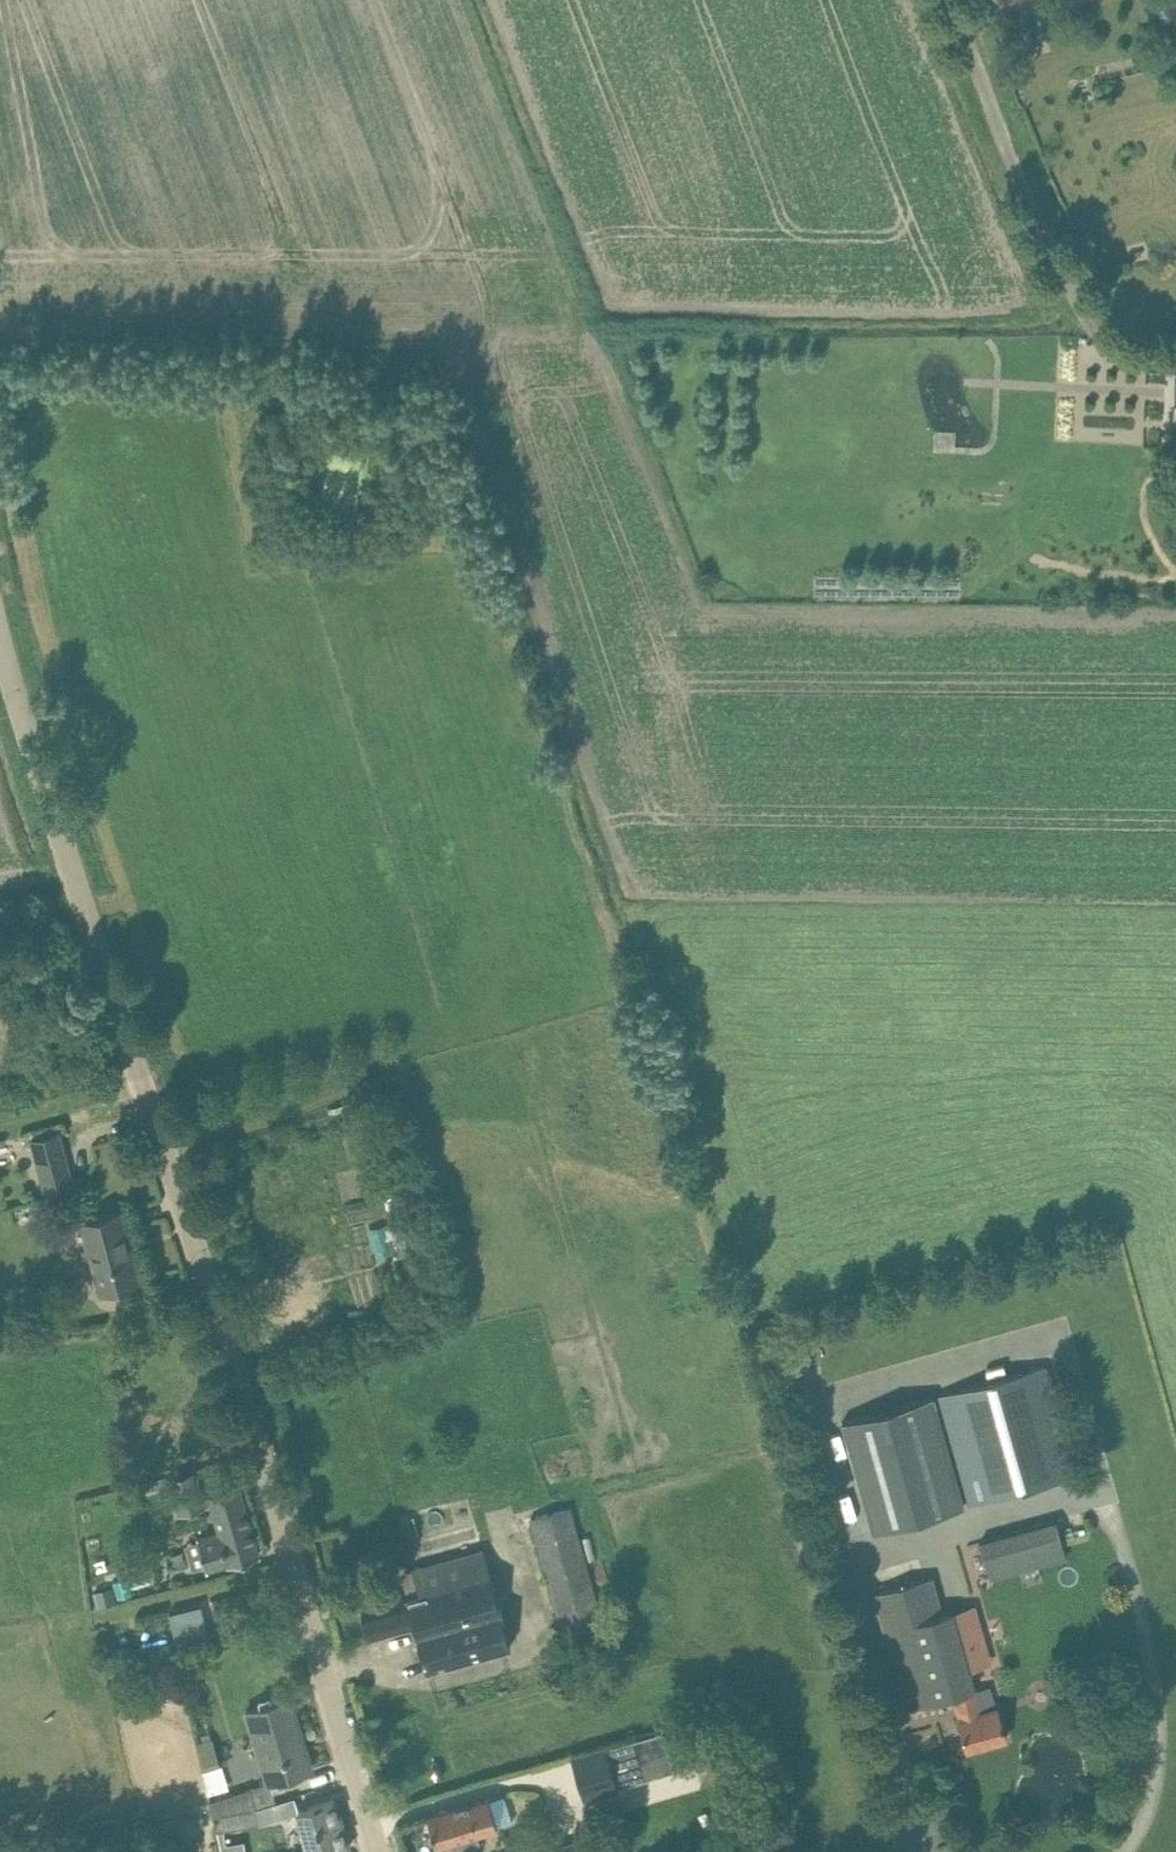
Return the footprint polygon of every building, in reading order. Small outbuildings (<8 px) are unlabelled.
[(72,1184),(58,1132),(32,1139),(46,1190),(72,1184)] [(119,1211),(82,1221),(89,1248),(84,1250),(90,1273),(96,1272),(101,1291),(138,1281),(119,1211)] [(1074,1471),(1043,1364),(940,1394),(970,1502),(1074,1471)] [(874,1531),(965,1506),(934,1396),(843,1421),(874,1531)] [(212,1504),(209,1494),(209,1493),(202,1495),(195,1470),(169,1478),(180,1513),(212,1504)] [(209,1494),(212,1504),(219,1530),(197,1537),(206,1568),(228,1561),(229,1563),(259,1554),(239,1485),(238,1485),(238,1486),(209,1494)] [(603,1618),(587,1561),(572,1506),(571,1504),(530,1516),(561,1630),(603,1618)] [(1067,1555),(1057,1519),(981,1540),(991,1576),(1067,1555)] [(467,1579),(361,1610),(369,1638),(414,1625),(426,1669),(509,1646),(487,1563),(464,1570),(467,1579)] [(932,1575),(898,1585),(875,1592),(907,1706),(934,1699),(954,1694),(960,1717),(958,1717),(967,1749),(1005,1738),(996,1705),(981,1709),(969,1667),(988,1662),(971,1603),(942,1612),(932,1575)] [(290,1697),(266,1704),(248,1709),(268,1782),(288,1776),(312,1769),(290,1697)] [(605,1745),(573,1755),(585,1796),(617,1787),(617,1785),(645,1777),(634,1737),(605,1746),(605,1745)] [(233,1791),(210,1798),(214,1815),(256,1807),(250,1786),(233,1791)] [(503,1793),(490,1797),(427,1815),(436,1845),(459,1838),(512,1823),(503,1793)] [(311,1805),(298,1809),(310,1851),(333,1851),(348,1848),(334,1798),(311,1805)] [(256,1807),(214,1815),(217,1829),(259,1822),(256,1807)] [(588,1835),(555,1844),(557,1851),(593,1851),(588,1835)]
